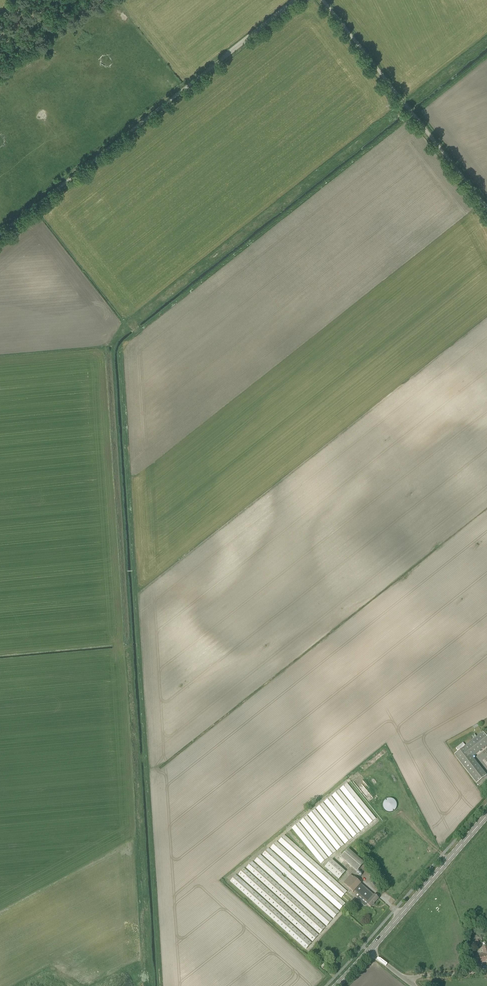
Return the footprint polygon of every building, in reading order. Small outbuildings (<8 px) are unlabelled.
[(476,784),(486,775),(472,757),(486,745),(486,738),(482,732),(453,755),(476,784)] [(319,863),(376,820),(348,783),(291,826),(319,863)] [(393,799),(383,800),(383,811),(394,811),(393,799)] [(384,832),(369,842),(372,846),(387,835),(384,832)] [(260,855),(334,917),(340,911),(339,910),(345,903),(340,899),(347,890),(283,835),(276,842),(275,840),(269,848),(267,847),(260,855)] [(354,854),(348,849),(341,857),(357,871),(364,863),(354,854)] [(345,872),(332,860),(325,868),(338,880),(345,872)] [(353,892),(354,892),(361,884),(361,883),(354,878),(347,887),(353,892)] [(374,904),(378,898),(374,895),(361,884),(354,892),(362,899),(360,901),(360,903),(364,906),(366,906),(367,904),(371,907),(372,905),(373,906),(374,904)]
